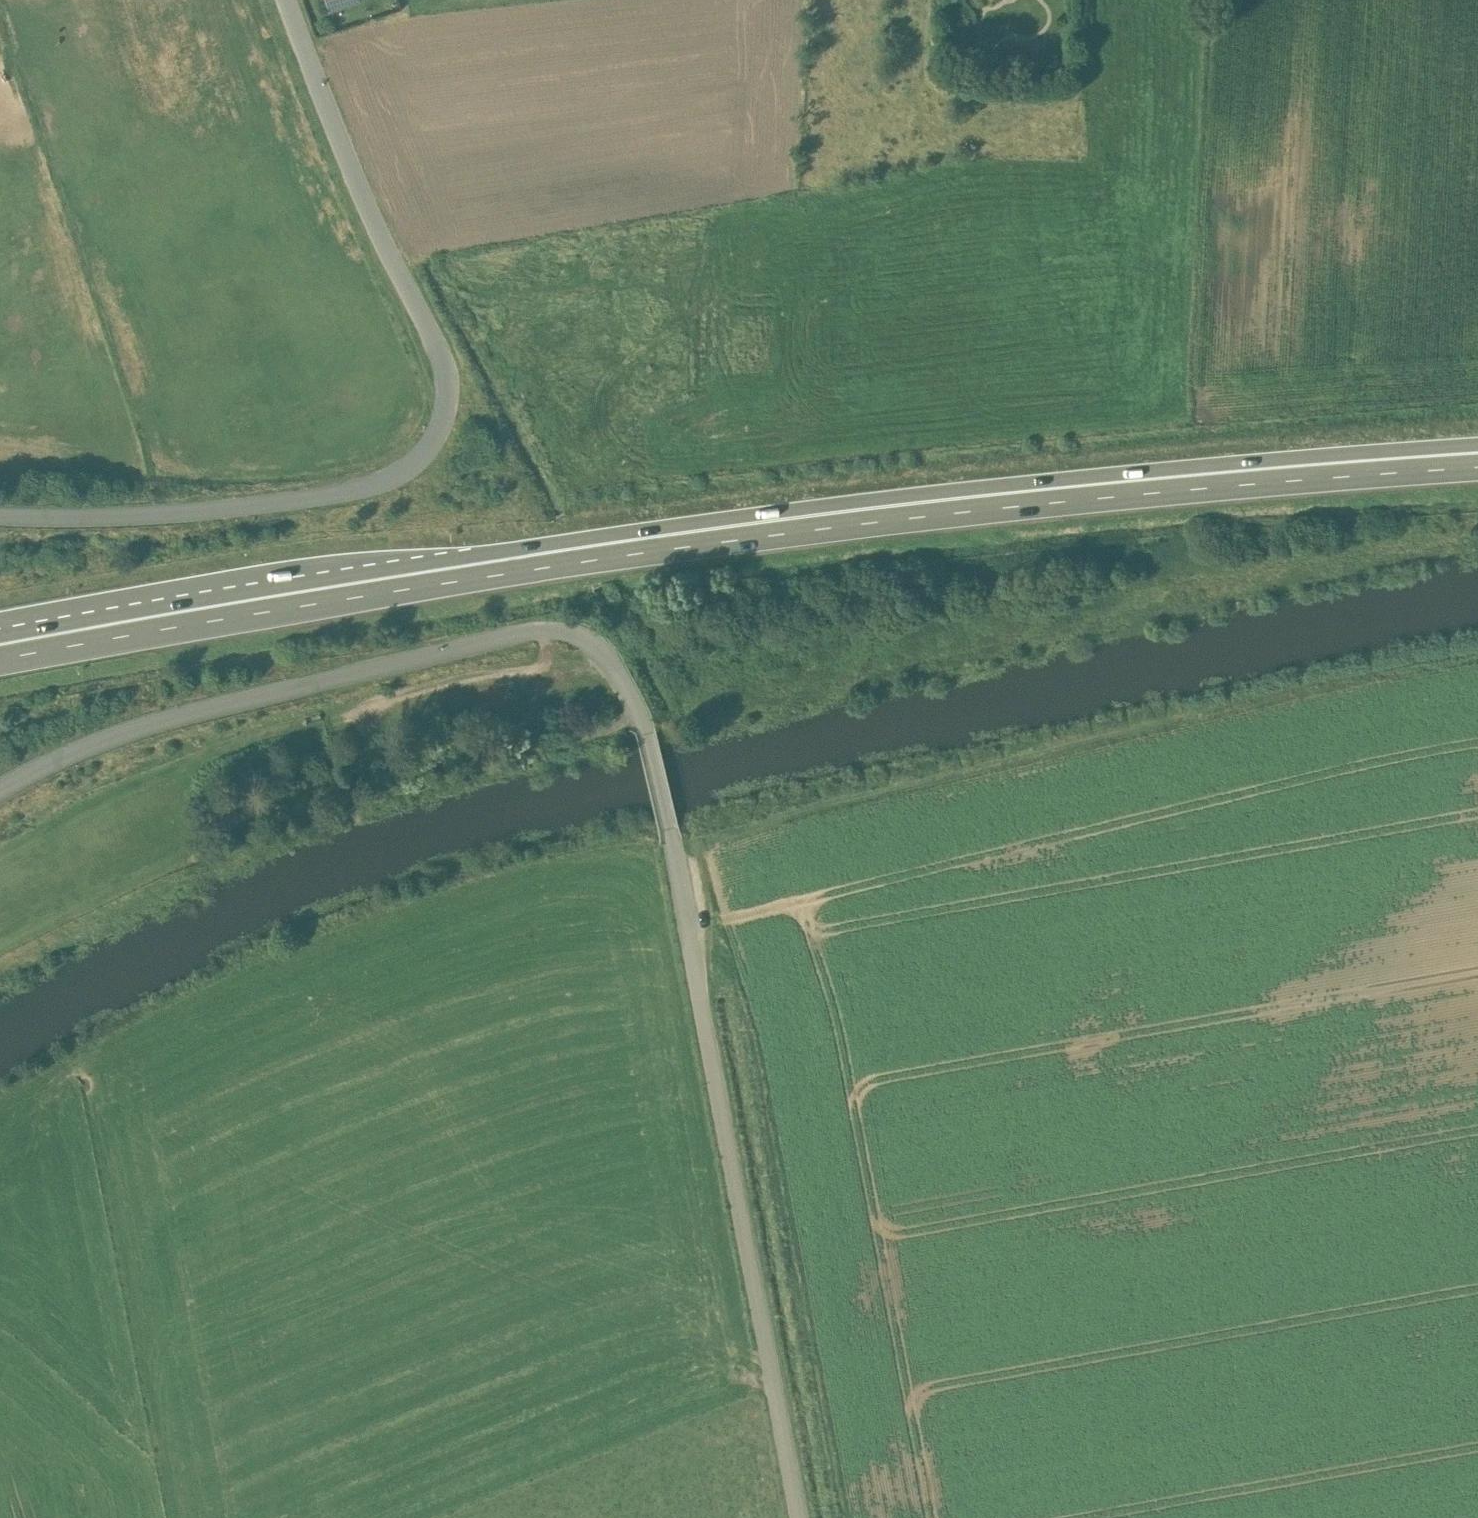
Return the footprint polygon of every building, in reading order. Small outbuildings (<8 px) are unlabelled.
[(328,10),(358,0),(325,0),(328,10)]
